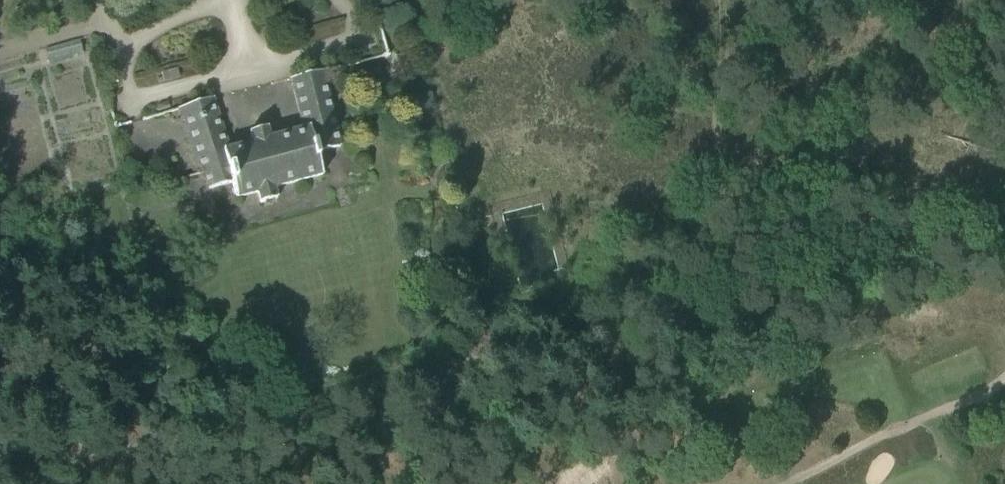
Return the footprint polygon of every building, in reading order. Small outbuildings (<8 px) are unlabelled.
[(17,15),(30,11),(28,2),(15,5),(17,15)] [(53,64),(86,51),(80,37),(48,50),(53,64)] [(164,81),(179,76),(176,66),(161,71),(164,81)] [(290,77),(302,127),(302,128),(270,137),(267,126),(249,131),(252,142),(229,148),(213,96),(178,108),(200,174),(204,173),(209,190),(232,183),(237,199),(258,192),(261,203),(278,198),(275,188),(324,175),(318,153),(342,146),(322,71),(326,70),(326,69),(290,77)] [(491,291),(494,302),(504,300),(501,289),(491,291)]
